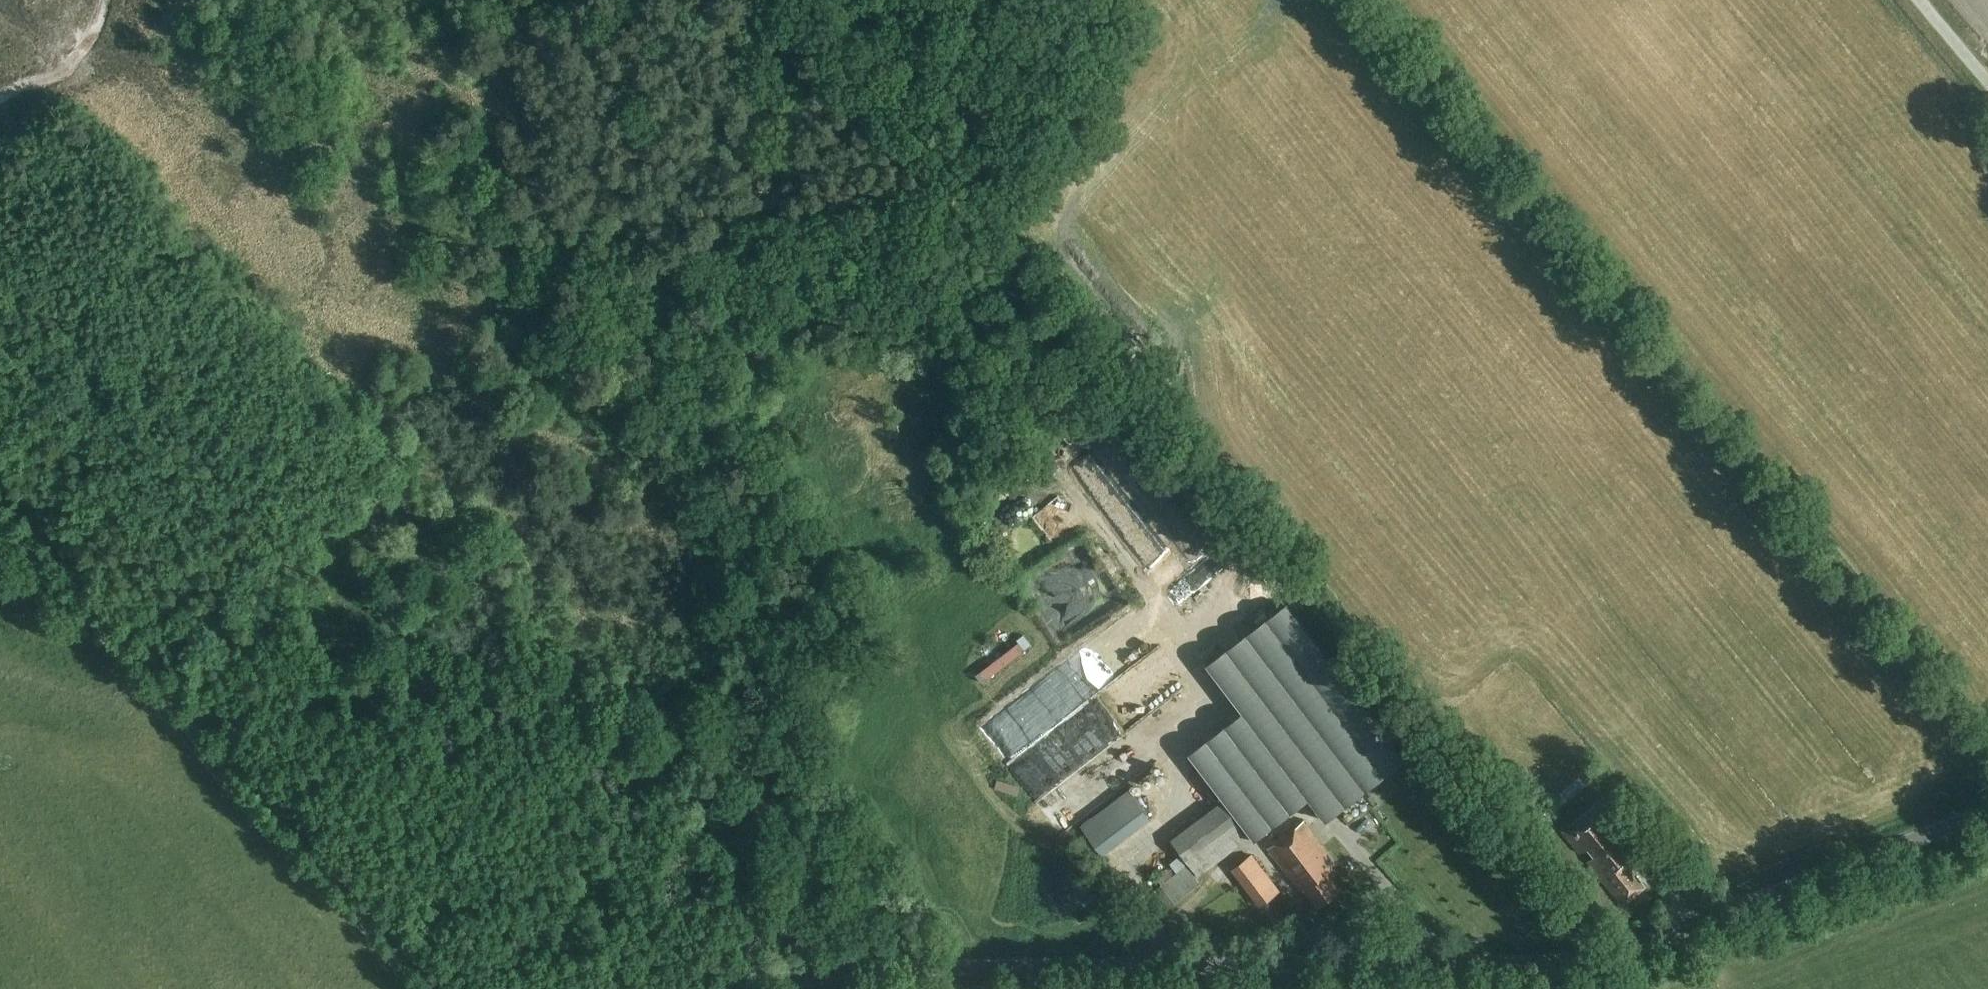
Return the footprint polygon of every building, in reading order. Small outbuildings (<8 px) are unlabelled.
[(1124,532),(1142,517),(1116,488),(1098,504),(1124,532)] [(1206,666),(1242,713),(1308,799),(1325,821),(1366,789),(1404,760),(1299,622),(1286,605),(1206,666)] [(1154,609),(1081,650),(1095,675),(1168,635),(1154,609)] [(1254,840),(1308,799),(1242,713),(1188,754),(1254,840)] [(1199,875),(1250,836),(1222,800),(1171,840),(1199,875)] [(1595,856),(1588,864),(1623,904),(1644,887),(1629,869),(1644,856),(1626,834),(1618,837),(1611,829),(1616,822),(1598,801),(1562,832),(1578,851),(1588,847),(1595,856)] [(1534,831),(1550,819),(1540,806),(1524,818),(1534,831)] [(1123,856),(1134,833),(1103,818),(1092,841),(1123,856)] [(1318,906),(1341,889),(1328,872),(1336,865),(1304,822),(1268,850),(1300,891),(1304,888),(1318,906)] [(1233,872),(1244,886),(1254,899),(1260,906),(1280,889),(1253,855),(1252,856),(1233,871),(1233,872)] [(1154,878),(1177,898),(1192,880),(1170,861),(1154,878)] [(1586,890),(1595,884),(1590,876),(1581,883),(1586,890)] [(1176,904),(1164,887),(1156,893),(1168,910),(1176,904)]
